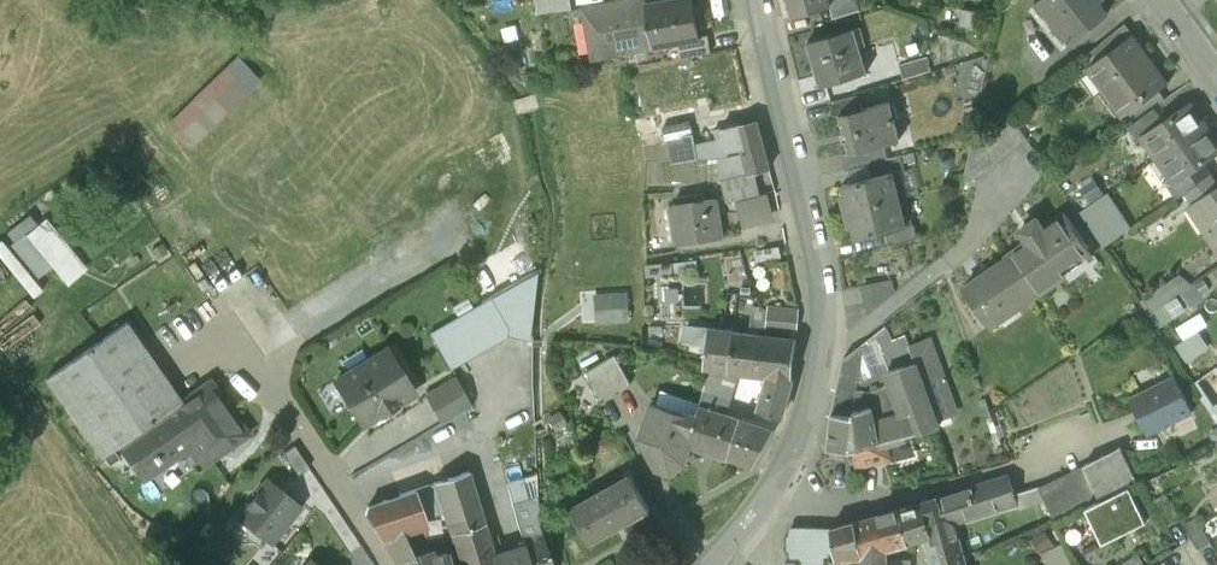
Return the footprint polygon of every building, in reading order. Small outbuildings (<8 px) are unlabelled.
[(653,44),(646,2),(645,0),(622,0),(589,6),(598,54),(653,44)] [(646,2),(653,44),(700,35),(693,0),(656,0),(646,2)] [(795,15),(812,10),(814,17),(823,14),(821,7),(840,2),(840,0),(790,0),(795,15)] [(1036,1),(1051,21),(1048,23),(1065,45),(1068,43),(1068,44),(1107,15),(1096,0),(1038,0),(1036,1)] [(861,25),(808,41),(821,85),(868,71),(860,46),(867,44),(861,25)] [(1164,81),(1131,35),(1088,66),(1122,112),(1124,111),(1156,87),(1164,81)] [(191,141),(259,77),(236,52),(167,116),(191,141)] [(928,55),(900,63),(904,77),(932,69),(928,55)] [(1156,87),(1124,111),(1134,124),(1166,100),(1156,87)] [(860,94),(830,101),(834,115),(840,114),(864,108),(860,94)] [(864,108),(840,114),(850,152),(886,143),(901,139),(895,116),(891,117),(887,102),(864,108)] [(1188,104),(1145,134),(1160,157),(1203,126),(1188,104)] [(658,115),(637,119),(640,139),(662,135),(658,115)] [(760,117),(724,127),(726,138),(727,153),(746,148),(749,163),(751,170),(771,166),(760,117)] [(1160,157),(1177,180),(1216,152),(1216,146),(1203,126),(1160,157)] [(696,133),(678,136),(681,162),(699,159),(697,141),(696,133)] [(726,138),(697,141),(699,159),(728,156),(727,153),(726,138)] [(850,152),(844,153),(848,168),(871,162),(890,158),(886,143),(850,152)] [(727,153),(728,156),(731,168),(749,163),(746,148),(727,153)] [(890,158),(871,162),(875,178),(901,171),(908,169),(904,154),(890,158)] [(875,178),(844,186),(847,197),(842,199),(846,214),(908,197),(901,171),(875,178)] [(1079,184),(1087,197),(1103,186),(1094,174),(1079,184)] [(1208,176),(1178,197),(1186,209),(1197,202),(1196,200),(1215,187),(1208,176)] [(1215,187),(1196,200),(1197,202),(1212,224),(1206,228),(1216,245),(1216,185),(1215,187)] [(1107,187),(1078,206),(1102,242),(1131,223),(1107,187)] [(771,212),(764,189),(735,197),(742,221),(771,212)] [(716,196),(675,203),(680,241),(722,235),(716,196)] [(908,197),(846,214),(850,230),(855,229),(858,239),(889,231),(915,224),(908,197)] [(1065,216),(1035,236),(1037,238),(1008,257),(1009,258),(1033,294),(1035,296),(1065,276),(1060,269),(1088,250),(1065,216)] [(88,270),(46,219),(6,253),(31,282),(52,265),(68,285),(88,270)] [(915,224),(889,231),(893,246),(921,238),(917,223),(915,224)] [(165,245),(153,252),(159,261),(171,254),(165,245)] [(1009,258),(965,289),(989,324),(1033,294),(1009,258)] [(1139,297),(1159,326),(1203,295),(1183,266),(1139,297)] [(492,298),(431,332),(451,367),(505,337),(506,334),(526,340),(538,274),(492,298)] [(894,278),(866,284),(872,311),(897,292),(894,278)] [(591,320),(630,319),(628,288),(590,290),(591,320)] [(0,316),(0,339),(5,346),(42,322),(26,298),(0,316)] [(773,309),(761,308),(758,325),(770,326),(773,309)] [(784,310),(773,309),(770,326),(799,329),(801,309),(784,308),(784,310)] [(126,324),(47,379),(103,458),(122,444),(181,403),(181,404),(183,403),(182,401),(127,322),(125,323),(126,324)] [(909,333),(896,338),(892,325),(877,337),(891,378),(898,376),(896,369),(917,362),(919,361),(909,333)] [(710,328),(696,326),(695,331),(695,340),(709,342),(710,328)] [(734,331),(710,328),(709,342),(707,365),(713,366),(713,365),(715,366),(729,368),(729,370),(730,370),(734,331)] [(695,331),(689,331),(687,340),(695,340),(695,331)] [(759,334),(734,331),(730,370),(740,371),(754,373),(759,334)] [(797,338),(759,334),(754,373),(769,375),(770,374),(793,376),(797,338)] [(388,349),(335,380),(362,425),(415,394),(388,349)] [(618,356),(586,372),(601,401),(632,386),(618,356)] [(917,362),(896,369),(898,376),(910,410),(931,403),(917,362)] [(729,368),(715,366),(708,385),(715,387),(713,393),(731,398),(740,371),(730,370),(729,370),(729,368)] [(1196,381),(1216,412),(1216,367),(1196,381)] [(793,376),(770,374),(769,375),(760,409),(783,416),(785,413),(792,383),(793,376)] [(1173,376),(1129,397),(1148,435),(1157,431),(1190,415),(1191,414),(1173,376)] [(457,378),(427,395),(443,423),(472,406),(457,378)] [(181,403),(122,444),(146,479),(190,449),(203,467),(248,435),(211,382),(182,401),(183,403),(181,404),(181,403)] [(731,398),(713,393),(715,387),(708,385),(702,405),(726,414),(731,398)] [(698,416),(655,402),(643,437),(659,465),(671,473),(684,464),(691,444),(688,443),(698,416)] [(872,421),(868,405),(850,411),(850,416),(833,414),(827,444),(851,447),(888,438),(939,425),(931,403),(910,410),(872,421)] [(726,414),(702,405),(698,416),(688,443),(691,444),(729,457),(742,420),(726,414)] [(1190,415),(1157,431),(1165,447),(1197,431),(1190,415)] [(775,429),(743,418),(742,420),(729,457),(754,465),(775,429)] [(888,438),(851,447),(857,470),(894,461),(888,438)] [(295,446),(284,454),(299,476),(310,468),(295,446)] [(1138,482),(1118,448),(1101,456),(1121,490),(1129,486),(1138,482)] [(1086,475),(1041,497),(1056,521),(1071,514),(1086,507),(1096,502),(1121,490),(1101,456),(1082,466),(1086,475)] [(378,461),(354,470),(365,495),(388,485),(378,461)] [(480,509),(465,473),(435,484),(446,515),(452,534),(485,525),(480,509)] [(632,475),(568,509),(587,544),(651,510),(632,475)] [(521,532),(531,564),(553,564),(539,525),(536,476),(507,484),(521,532)] [(1012,476),(939,499),(944,519),(955,523),(1020,507),(1012,476)] [(301,505),(269,480),(239,518),(271,543),(301,505)] [(435,484),(416,492),(427,522),(446,515),(435,484)] [(1121,490),(1096,502),(1086,507),(1103,542),(1146,522),(1129,486),(1121,490)] [(416,489),(368,507),(365,515),(381,538),(408,528),(427,522),(416,492),(416,489)] [(939,499),(898,511),(908,543),(928,534),(957,528),(955,523),(944,519),(939,499)] [(898,511),(875,518),(885,552),(886,552),(908,543),(898,511)] [(1211,540),(1197,515),(1184,523),(1199,548),(1211,540)] [(829,531),(802,530),(797,534),(797,556),(803,560),(810,560),(810,564),(886,564),(886,552),(885,552),(875,518),(829,531)] [(485,525),(452,534),(463,564),(505,564),(501,553),(495,556),(485,525)] [(408,528),(381,538),(396,562),(417,549),(408,528)] [(928,534),(934,564),(965,564),(964,562),(957,528),(928,534)] [(497,540),(501,553),(505,564),(531,564),(521,532),(497,540)] [(437,557),(434,552),(414,560),(416,564),(452,564),(449,554),(437,557)] [(1119,564),(1146,564),(1139,553),(1119,564)]
